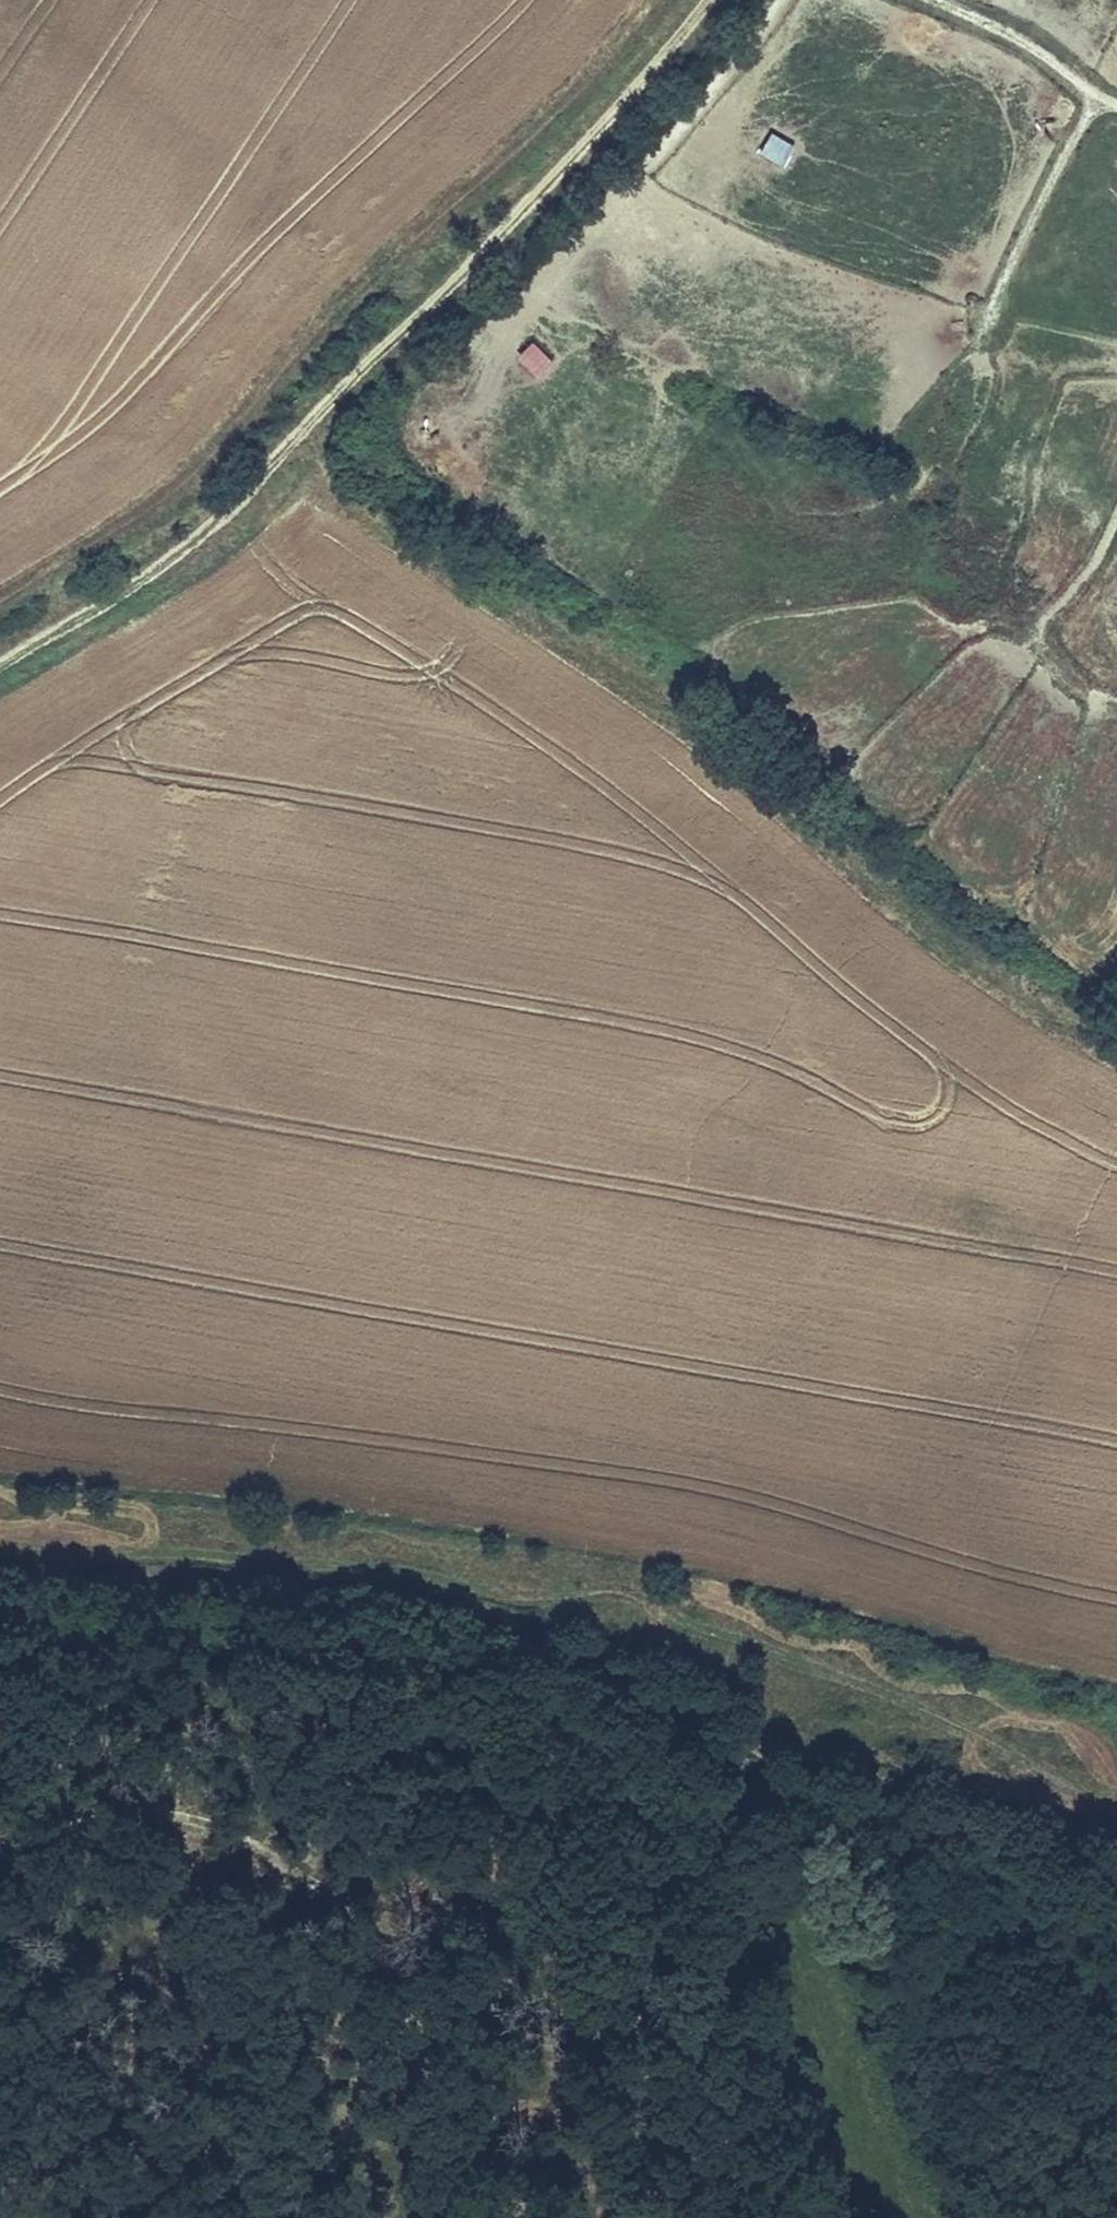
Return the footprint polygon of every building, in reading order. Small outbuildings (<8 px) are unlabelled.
[(540,377),(552,357),(527,342),(514,362),(540,377)]
